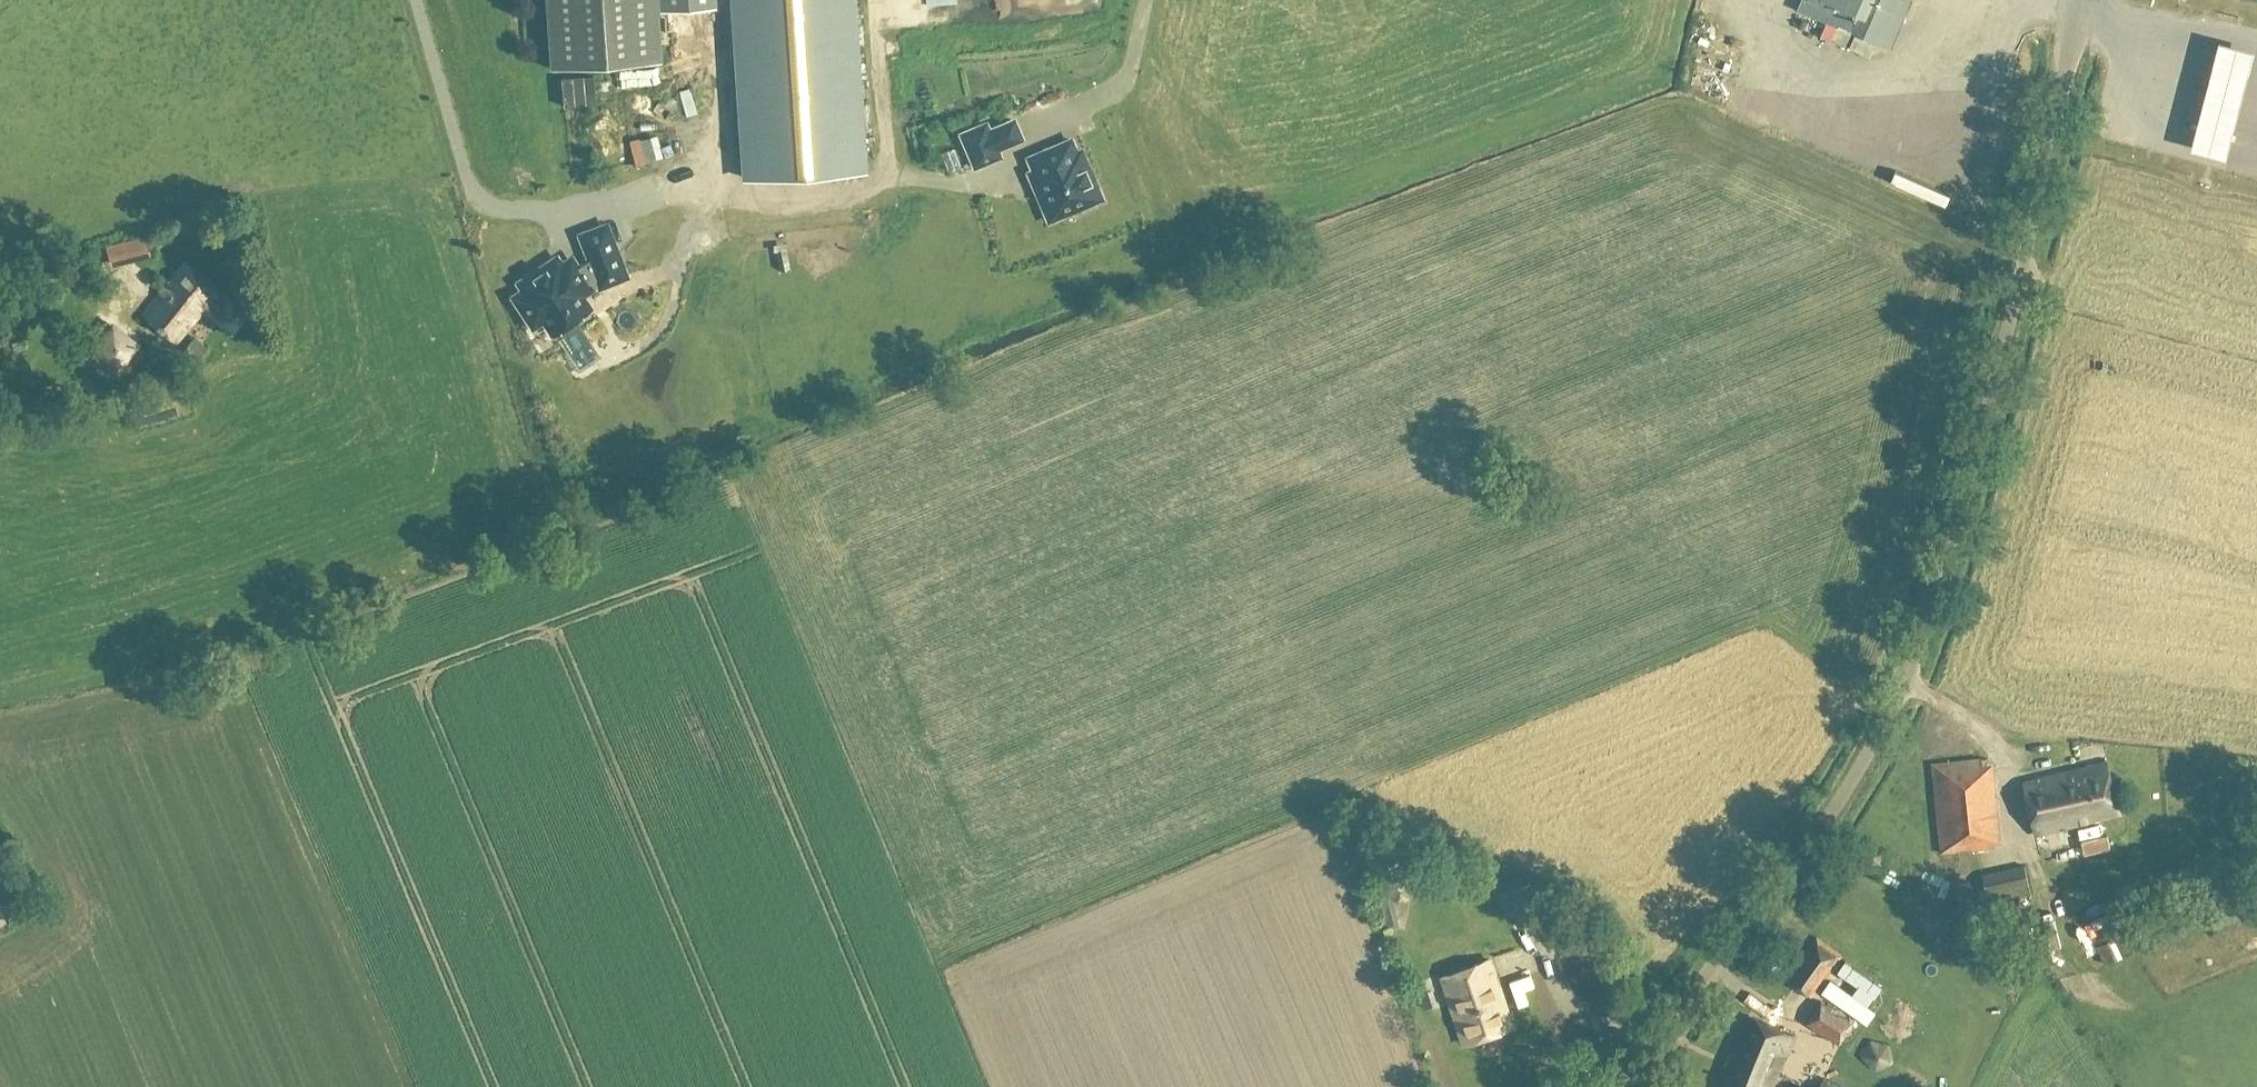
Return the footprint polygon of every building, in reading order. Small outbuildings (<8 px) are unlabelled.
[(660,62),(656,0),(546,0),(550,69),(660,62)] [(746,178),(863,170),(851,0),(734,0),(746,178)] [(1827,23),(1891,49),(1912,0),(1801,0),(1797,10),(1827,23)] [(1845,47),(1851,33),(1827,23),(1821,38),(1845,47)] [(2255,49),(2219,40),(2191,149),(2226,158),(2249,70),(2255,49)] [(594,76),(561,78),(563,107),(596,104),(594,76)] [(1015,118),(988,129),(986,124),(961,134),(975,167),(1000,157),(998,151),(1024,140),(1015,118)] [(1080,163),(1070,140),(1029,158),(1046,199),(1042,201),(1047,214),(1057,217),(1070,212),(1067,207),(1094,196),(1087,180),(1092,178),(1084,161),(1080,163)] [(231,241),(241,233),(228,218),(218,226),(231,241)] [(110,267),(153,257),(148,236),(105,247),(110,267)] [(560,263),(557,258),(519,283),(524,290),(514,297),(533,326),(543,319),(553,333),(575,319),(590,309),(582,296),(593,289),(590,284),(598,279),(601,285),(626,276),(613,243),(588,252),(590,258),(579,265),(572,255),(560,263)] [(221,308),(211,299),(219,289),(184,262),(142,316),(176,343),(201,312),(232,338),(252,313),(230,296),(221,308)] [(9,309),(0,312),(0,322),(4,333),(16,329),(9,309)] [(90,342),(124,371),(140,350),(106,323),(90,342)] [(16,329),(4,333),(7,341),(22,336),(19,328),(16,329)] [(184,349),(198,360),(207,348),(194,337),(184,349)] [(1979,759),(1930,764),(1940,854),(1989,848),(1979,759)] [(2023,781),(2035,833),(2119,815),(2108,763),(2023,781)] [(2051,834),(2051,853),(2079,853),(2079,834),(2051,834)] [(1988,903),(2030,894),(2024,866),(1982,875),(1988,903)] [(39,907),(23,881),(0,895),(0,913),(8,926),(39,907)] [(1371,886),(1380,924),(1400,929),(1393,904),(1398,905),(1401,893),(1374,884),(1371,886)] [(2127,935),(2097,947),(2104,965),(2134,953),(2127,935)] [(1786,980),(1811,998),(1842,955),(1817,937),(1786,980)] [(1441,977),(1463,1043),(1512,1027),(1490,961),(1441,977)] [(1883,988),(1846,962),(1838,973),(1858,987),(1853,995),(1831,980),(1822,993),(1868,1025),(1877,1012),(1868,1006),(1874,998),(1875,999),(1883,988)] [(1840,1045),(1854,1020),(1821,999),(1806,1023),(1840,1045)] [(1749,1016),(1720,1086),(1774,1086),(1795,1035),(1749,1016)] [(1871,1041),(1861,1058),(1876,1073),(1894,1065),(1890,1043),(1871,1041)] [(1820,1086),(1845,1086),(1824,1077),(1820,1086)]
